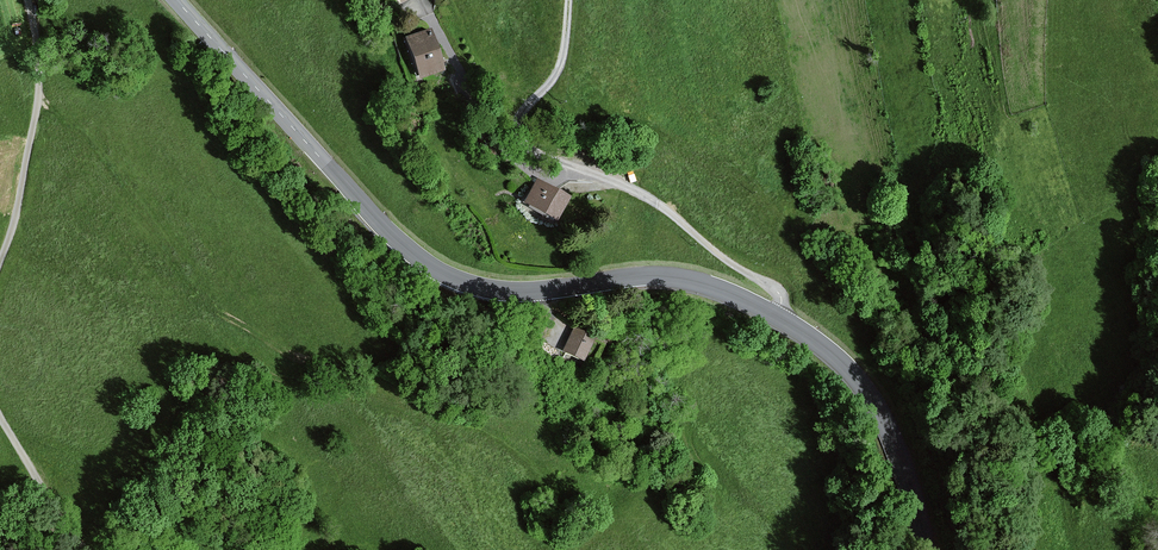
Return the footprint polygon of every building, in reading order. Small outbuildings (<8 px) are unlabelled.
[(443,71),(428,31),(403,41),(418,81),(443,71)] [(568,197),(536,179),(523,201),(555,220),(568,197)] [(591,339),(572,330),(561,352),(580,361),(591,339)]
